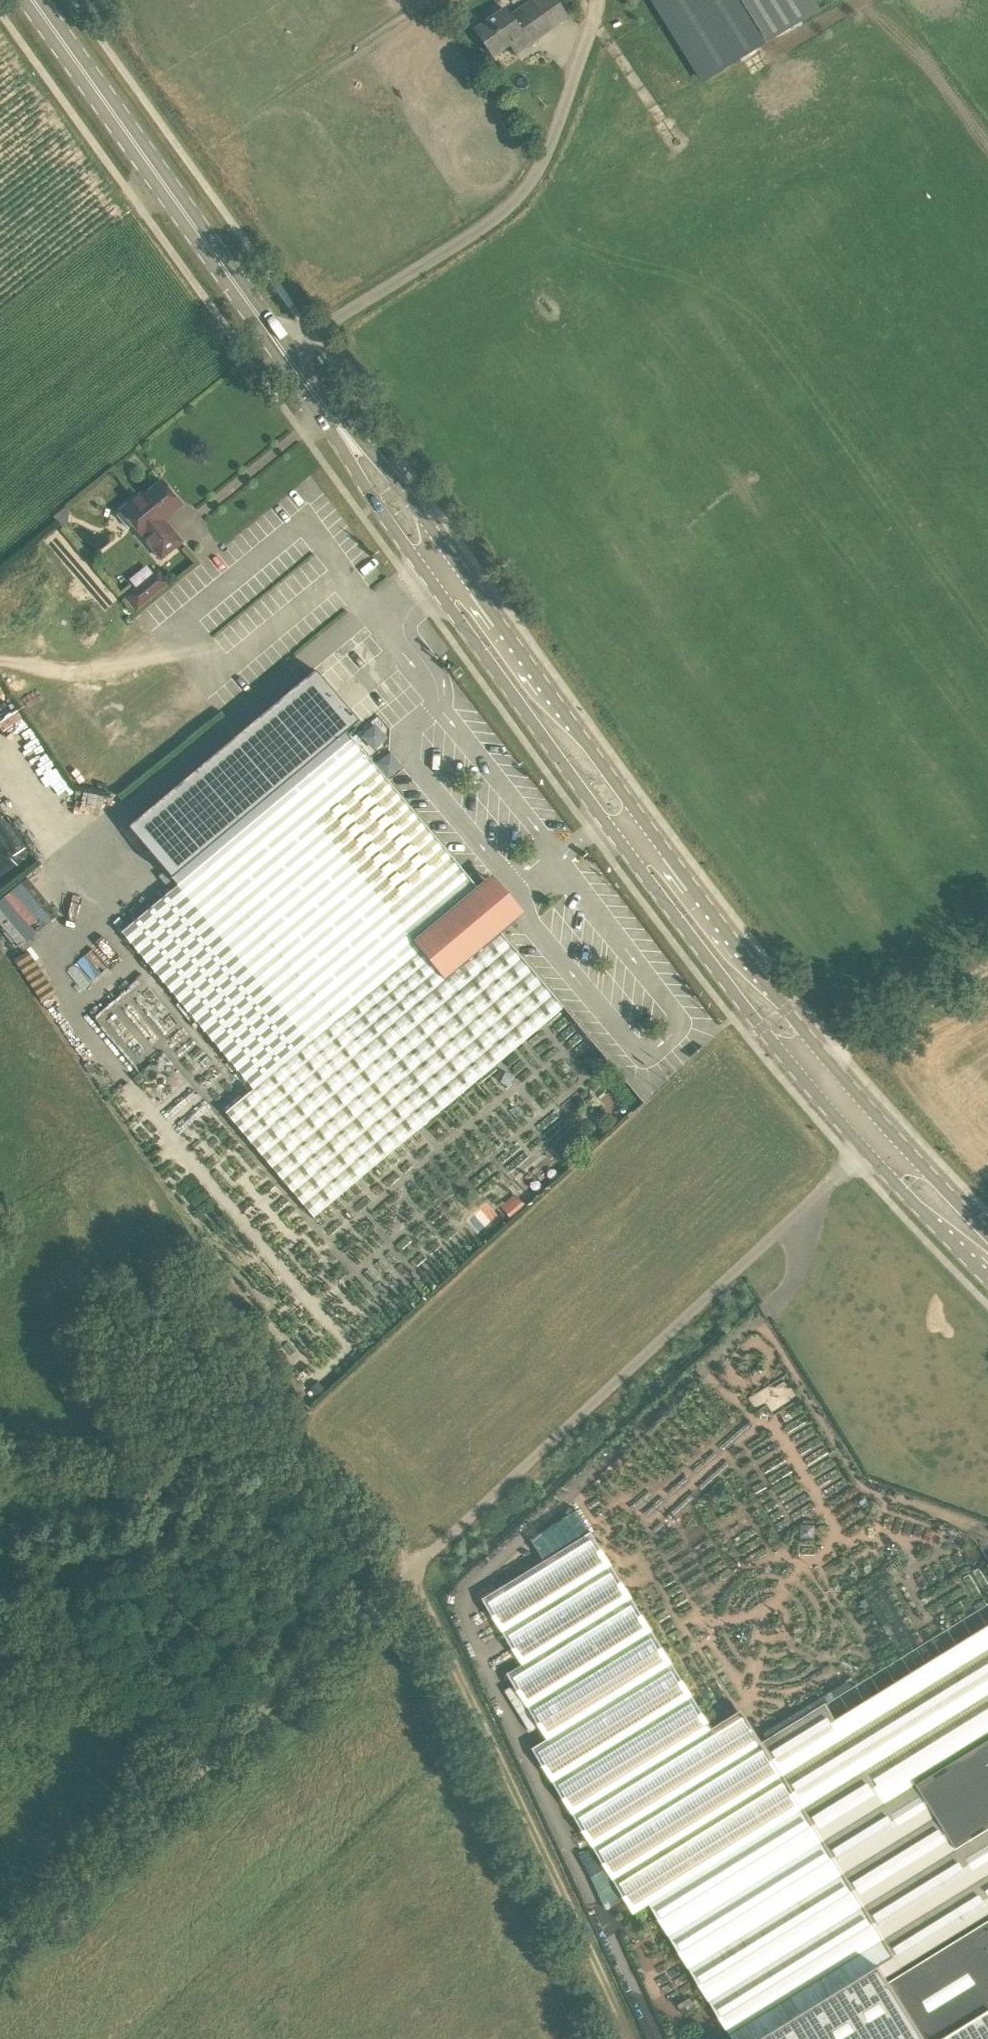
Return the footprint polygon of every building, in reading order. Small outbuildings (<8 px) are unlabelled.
[(510,16),(505,8),(474,30),(493,56),(519,37),(526,45),(564,18),(551,0),(533,0),(510,16)] [(701,84),(820,10),(814,0),(650,0),(701,84)] [(162,480),(145,494),(143,492),(120,510),(141,536),(142,536),(161,558),(182,541),(163,519),(181,504),(162,480)] [(158,570),(126,596),(137,610),(169,584),(158,570)] [(177,886),(121,933),(254,1090),(227,1113),(313,1216),(369,1169),(561,1009),(563,1007),(500,932),(514,921),(510,916),(510,908),(493,888),(486,887),(481,882),(476,886),(348,733),(346,731),(323,704),(335,694),(320,676),(317,673),(242,736),(129,830),(177,886)] [(60,914),(28,876),(0,899),(0,925),(20,948),(60,914)] [(40,998),(54,990),(32,952),(18,960),(40,998)] [(508,1216),(526,1207),(518,1193),(501,1202),(508,1216)] [(484,1600),(524,1665),(509,1674),(549,1740),(534,1749),(636,1914),(651,1904),(734,2038),(987,2038),(987,1627),(837,1720),(827,1703),(764,1743),(744,1710),(714,1729),(593,1532),(484,1600)]
